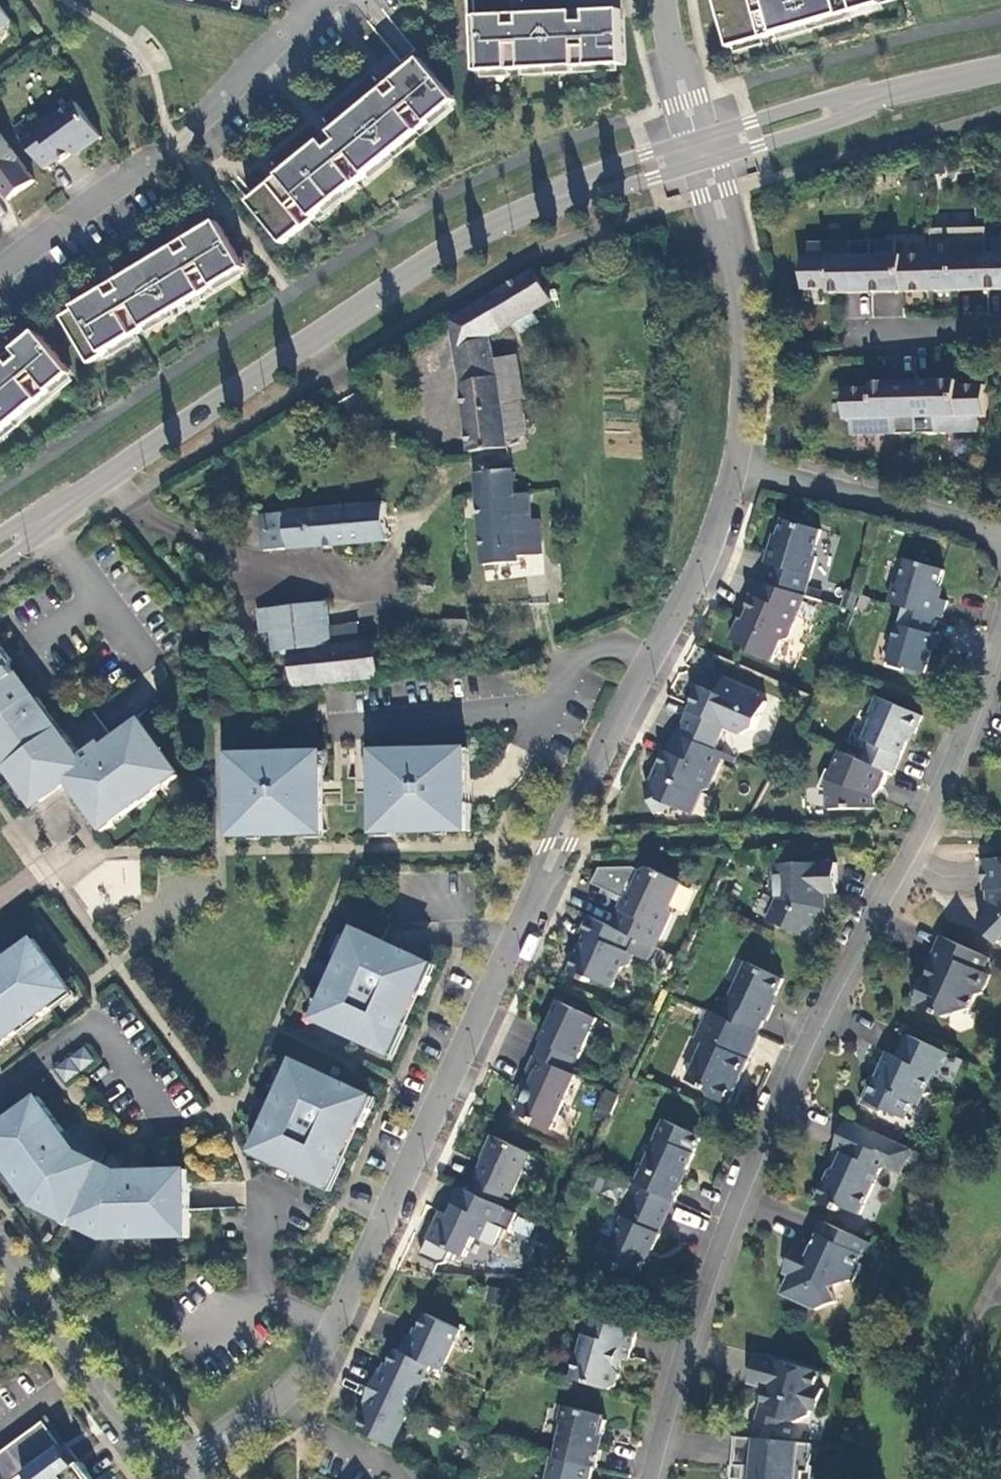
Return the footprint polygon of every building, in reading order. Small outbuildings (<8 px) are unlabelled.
[(770,11),(758,15),(754,0),(716,0),(731,48),(882,4),(881,0),(767,0),(770,11)] [(770,11),(767,0),(754,0),(758,15),(770,11)] [(12,22),(0,5),(0,31),(12,22)] [(624,11),(605,12),(607,66),(626,65),(624,11)] [(475,72),(607,66),(605,12),(604,12),(588,12),(589,42),(577,43),(576,13),(521,15),(522,45),(510,46),(508,16),(473,17),(475,72)] [(588,12),(576,13),(577,43),(589,42),(588,12)] [(521,15),(508,16),(510,46),(522,45),(521,15)] [(271,184),(249,202),(284,245),(458,102),(424,59),(396,82),(415,106),(405,113),(386,90),(333,134),(352,157),(343,165),(323,142),(281,176),(300,199),(290,207),(271,184)] [(396,82),(386,90),(405,113),(415,106),(396,82)] [(80,149),(83,153),(102,138),(77,103),(56,118),(50,117),(36,128),(29,119),(15,129),(45,170),(58,160),(60,163),(80,149)] [(9,200),(35,182),(0,134),(0,188),(9,200)] [(333,134),(323,142),(343,165),(352,157),(333,134)] [(300,199),(281,176),(271,184),(290,207),(300,199)] [(208,229),(236,276),(247,269),(219,222),(208,229)] [(236,276),(208,229),(189,241),(204,266),(193,273),(178,247),(119,282),(134,308),(124,315),(108,289),(61,318),(89,364),(236,276)] [(987,240),(988,291),(1000,291),(1000,239),(987,240)] [(949,256),(932,256),(933,292),(988,291),(987,240),(949,240),(949,256)] [(189,241),(178,247),(193,273),(204,266),(189,241)] [(897,241),(872,242),(873,294),(933,292),(932,256),(897,257),(897,241)] [(873,294),(872,242),(810,243),(810,259),(803,259),(804,290),(831,290),(831,294),(873,294)] [(449,318),(468,454),(508,448),(507,438),(503,403),(522,400),(524,400),(516,354),(493,358),(490,338),(517,323),(522,331),(542,320),(537,311),(555,301),(540,268),(485,298),(449,318)] [(119,282),(108,289),(124,315),(134,308),(119,282)] [(877,294),(876,315),(899,315),(900,295),(877,294)] [(66,381),(31,339),(17,351),(36,374),(26,382),(7,359),(0,364),(0,435),(66,381)] [(17,351),(7,359),(26,382),(36,374),(17,351)] [(959,382),(916,383),(918,434),(980,433),(980,418),(987,418),(987,387),(959,387),(959,382)] [(916,383),(874,384),(874,389),(844,389),(845,420),(852,421),(852,436),(918,434),(916,383)] [(503,403),(507,438),(525,436),(522,400),(503,403)] [(513,455),(476,461),(484,568),(520,565),(517,528),(535,527),(534,497),(516,498),(513,455)] [(259,518),(262,553),(386,544),(384,515),(385,507),(259,518)] [(765,585),(807,598),(817,558),(814,557),(822,531),(783,520),(776,546),(771,545),(766,565),(771,566),(765,585)] [(894,585),(889,604),(904,609),(936,617),(944,619),(948,602),(937,599),(945,571),(907,560),(899,587),(894,585)] [(765,585),(760,584),(742,625),(739,623),(731,641),(751,650),(753,655),(773,664),(782,644),(789,641),(807,598),(765,585)] [(255,627),(257,651),(274,649),(274,644),(314,640),(312,621),(311,599),(253,603),(255,627)] [(936,617),(904,609),(888,668),(906,673),(907,669),(926,674),(932,651),(937,652),(941,638),(931,635),(936,617)] [(423,655),(445,656),(448,612),(427,611),(423,655)] [(274,649),(278,677),(360,668),(358,636),(339,637),(338,619),(312,621),(314,640),(274,644),(274,649)] [(0,642),(0,747),(12,763),(6,768),(23,791),(29,787),(40,801),(67,780),(105,831),(114,824),(110,818),(141,795),(145,801),(157,792),(153,786),(163,779),(168,785),(180,776),(139,720),(106,744),(104,744),(100,743),(97,745),(83,755),(40,697),(33,696),(27,701),(19,691),(21,689),(22,686),(23,684),(22,681),(12,667),(12,659),(0,642)] [(730,687),(723,684),(719,695),(725,698),(730,687)] [(680,734),(716,750),(726,727),(743,735),(756,730),(767,703),(753,697),(754,694),(739,688),(738,691),(730,687),(725,698),(719,695),(700,687),(680,734)] [(872,744),(864,762),(890,773),(894,775),(912,734),(916,735),(923,717),(879,698),(870,716),(873,722),(864,741),(872,744)] [(666,751),(654,781),(656,787),(648,791),(657,814),(674,807),(694,815),(704,793),(709,791),(725,754),(716,750),(680,734),(677,733),(669,753),(666,751)] [(6,768),(12,763),(0,747),(0,759),(6,768)] [(471,832),(469,750),(375,752),(375,782),(387,782),(387,792),(378,792),(379,831),(379,834),(471,832)] [(864,762),(841,752),(832,772),(827,770),(820,788),(828,792),(828,811),(874,810),(874,796),(877,789),(882,791),(894,775),(890,773),(864,762)] [(230,755),(232,837),(324,835),(324,832),(323,793),(314,793),(314,784),(326,784),(325,768),(322,768),(322,753),(230,755)] [(153,786),(157,792),(168,785),(163,779),(153,786)] [(654,781),(646,785),(648,791),(656,787),(654,781)] [(379,831),(378,792),(387,792),(387,782),(375,782),(376,831),(379,831)] [(326,832),(326,784),(314,784),(314,793),(323,793),(324,832),(326,832)] [(114,824),(145,801),(141,795),(110,818),(114,824)] [(984,860),(985,892),(990,892),(990,907),(980,917),(980,928),(997,944),(1000,940),(1000,860),(984,860)] [(837,864),(769,865),(770,888),(778,888),(778,900),(769,921),(810,939),(824,910),(823,894),(837,894),(837,864)] [(621,910),(613,928),(637,939),(657,948),(673,914),(671,908),(682,883),(649,868),(641,871),(631,894),(627,893),(619,909),(621,910)] [(613,928),(589,916),(581,934),(586,937),(579,952),(573,954),(567,967),(570,973),(590,983),(592,978),(613,988),(622,969),(629,967),(635,955),(630,953),(637,939),(613,928)] [(381,943),(382,940),(355,927),(339,960),(349,965),(336,994),(330,991),(316,1021),(391,1055),(419,993),(425,996),(439,967),(408,952),(407,955),(381,943)] [(990,959),(942,937),(930,964),(934,966),(928,978),(927,977),(920,979),(912,998),(915,1004),(946,1019),(970,1010),(976,996),(982,994),(991,976),(984,973),(990,959)] [(20,1032),(16,1027),(36,1012),(40,1017),(53,1008),(49,1003),(70,988),(34,940),(27,945),(25,943),(2,960),(3,962),(0,965),(0,1046),(20,1032)] [(784,980),(747,963),(729,1002),(722,999),(715,1014),(759,1034),(765,1021),(767,1022),(775,1006),(772,1005),(784,980)] [(563,1004),(559,1002),(549,1022),(556,1020),(563,1004)] [(542,1042),(535,1057),(570,1073),(577,1058),(579,1059),(597,1019),(563,1004),(556,1020),(549,1022),(540,1041),(542,1042)] [(715,1014),(709,1011),(695,1040),(704,1044),(687,1081),(709,1092),(712,1098),(728,1106),(736,1089),(733,1088),(737,1078),(740,1080),(761,1035),(759,1034),(715,1014)] [(951,1055),(908,1035),(897,1058),(888,1054),(875,1083),(871,1082),(860,1104),(880,1113),(887,1111),(906,1120),(915,1100),(923,1097),(924,1098),(934,1094),(931,1084),(934,1076),(941,1079),(951,1055)] [(85,1049),(73,1058),(82,1070),(94,1061),(85,1049)] [(552,1130),(577,1076),(570,1073),(535,1057),(521,1087),(524,1093),(528,1095),(525,1102),(518,1115),(552,1130)] [(261,1156),(329,1187),(358,1126),(364,1128),(378,1099),(340,1081),(338,1083),(320,1075),(321,1073),(293,1060),(274,1101),(284,1106),(290,1109),(283,1124),(290,1127),(288,1133),(275,1126),(261,1156)] [(70,1061),(58,1070),(67,1082),(79,1073),(70,1061)] [(524,1093),(521,1087),(516,1098),(525,1102),(528,1095),(524,1093)] [(610,1116),(616,1093),(601,1089),(595,1113),(610,1116)] [(78,1154),(75,1156),(60,1135),(64,1132),(39,1097),(0,1126),(0,1147),(31,1189),(28,1196),(44,1208),(46,1203),(101,1230),(105,1222),(113,1226),(111,1228),(119,1232),(120,1232),(173,1231),(173,1238),(189,1238),(188,1170),(144,1171),(144,1177),(119,1178),(119,1174),(78,1154)] [(275,1126),(288,1133),(290,1127),(283,1124),(290,1109),(284,1106),(275,1126)] [(640,1164),(632,1182),(641,1187),(673,1202),(675,1203),(683,1186),(681,1185),(695,1155),(694,1154),(702,1138),(665,1121),(656,1138),(658,1139),(645,1166),(640,1164)] [(907,1162),(912,1150),(848,1121),(834,1150),(843,1154),(837,1169),(831,1171),(817,1201),(840,1212),(842,1207),(860,1215),(881,1171),(887,1168),(893,1155),(907,1162)] [(80,1153),(64,1132),(60,1135),(75,1156),(78,1154),(80,1153)] [(472,1193),(473,1193),(500,1205),(506,1192),(513,1195),(531,1154),(493,1136),(487,1150),(489,1151),(477,1178),(479,1180),(478,1182),(472,1193)] [(2,1161),(25,1193),(28,1196),(31,1189),(0,1147),(0,1159),(2,1161)] [(907,1162),(893,1155),(887,1168),(901,1174),(907,1162)] [(673,1202),(641,1187),(626,1219),(624,1218),(612,1242),(605,1239),(597,1257),(636,1275),(642,1273),(652,1252),(654,1251),(662,1235),(659,1233),(673,1202)] [(472,1193),(463,1189),(451,1216),(441,1212),(425,1250),(444,1259),(450,1256),(453,1251),(466,1258),(476,1237),(484,1241),(492,1223),(499,1227),(507,1209),(500,1205),(473,1193),(472,1193)] [(46,1203),(44,1208),(68,1226),(120,1240),(173,1238),(173,1231),(120,1232),(119,1232),(111,1228),(113,1226),(105,1222),(101,1230),(46,1203)] [(514,1215),(508,1227),(528,1237),(534,1224),(514,1215)] [(799,1243),(788,1266),(794,1268),(791,1276),(782,1295),(817,1311),(839,1302),(837,1295),(841,1285),(848,1283),(851,1282),(855,1283),(863,1265),(860,1264),(865,1251),(869,1243),(826,1223),(813,1250),(799,1243)] [(794,1268),(788,1266),(785,1274),(791,1276),(794,1268)] [(837,1295),(839,1302),(848,1283),(841,1285),(837,1295)] [(402,1351),(431,1365),(443,1370),(461,1329),(427,1314),(415,1340),(409,1337),(402,1351)] [(587,1325),(572,1380),(611,1390),(617,1387),(620,1374),(617,1368),(619,1359),(629,1361),(637,1332),(596,1321),(587,1325)] [(372,1387),(412,1406),(431,1365),(402,1351),(397,1349),(385,1375),(379,1372),(372,1387)] [(822,1373),(758,1355),(750,1384),(767,1389),(759,1421),(777,1426),(786,1423),(787,1421),(798,1424),(810,1417),(812,1410),(818,1412),(824,1390),(818,1388),(822,1373)] [(371,1405),(359,1431),(394,1447),(412,1406),(372,1387),(365,1402),(371,1405)] [(560,1444),(556,1459),(594,1468),(597,1469),(601,1451),(596,1449),(599,1438),(604,1435),(608,1422),(604,1416),(564,1406),(560,1422),(563,1427),(559,1443),(560,1444)] [(85,1465),(80,1469),(65,1449),(47,1424),(0,1458),(0,1478),(24,1478),(28,1476),(31,1478),(95,1478),(85,1465)] [(803,1473),(810,1473),(812,1444),(737,1437),(734,1466),(743,1467),(742,1478),(802,1478),(803,1473)] [(70,1445),(65,1449),(80,1469),(85,1465),(70,1445)] [(594,1468),(556,1459),(554,1458),(549,1478),(591,1478),(594,1468)]
